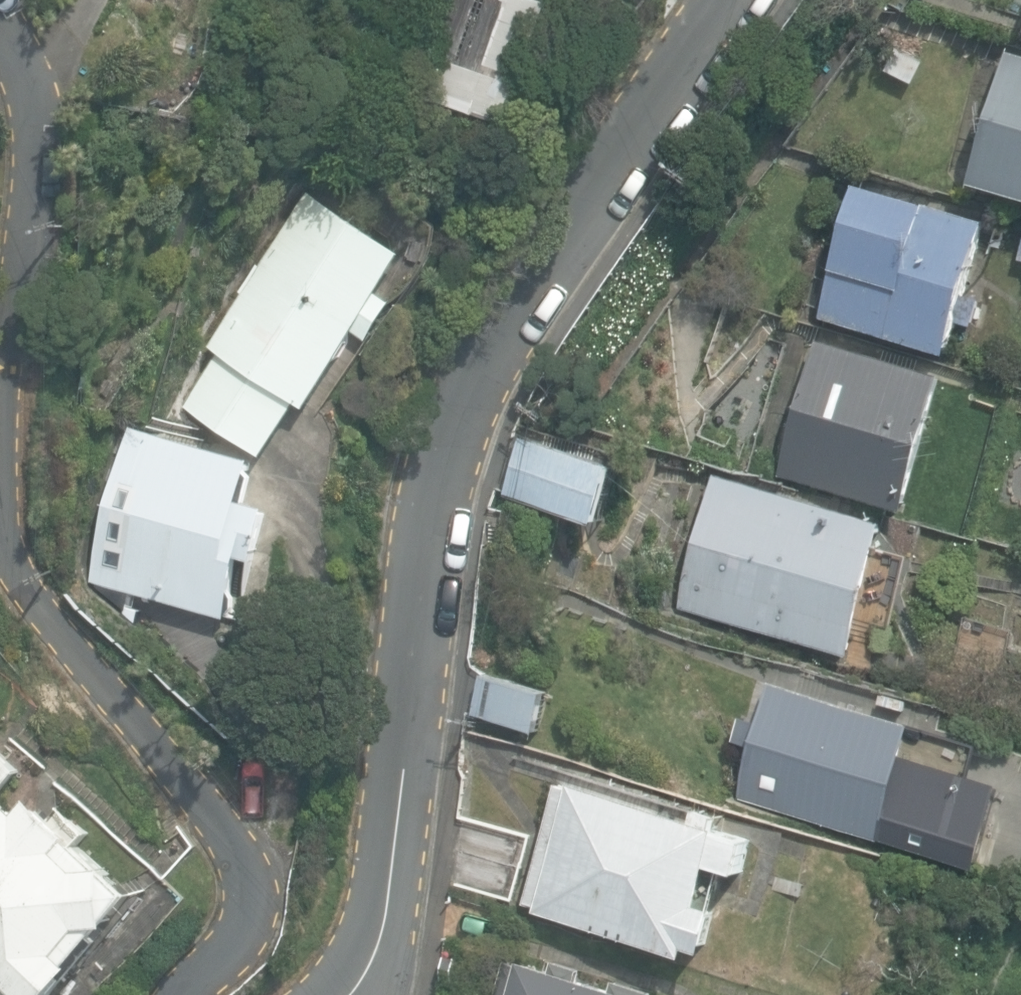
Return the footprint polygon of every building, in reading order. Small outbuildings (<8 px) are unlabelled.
[(516,124),(560,1),(558,0),(420,0),(387,111),(409,118),(417,93),(516,124)] [(1013,50),(975,184),(1020,197),(1020,52),(1013,50)] [(827,320),(955,354),(964,323),(977,326),(984,297),(972,294),(993,218),(864,184),(827,320)] [(185,404),(264,455),(299,402),(308,408),(357,332),(371,341),(398,300),(384,291),(406,256),(310,194),(212,345),(221,350),(185,404)] [(783,475),(911,511),(949,377),(820,341),(783,475)] [(90,579),(232,617),(249,554),(261,557),(275,505),(252,498),(263,458),(133,424),(90,579)] [(508,494),(605,523),(623,463),(527,434),(508,494)] [(676,601),(848,648),(885,516),(713,469),(676,601)] [(476,713),(540,732),(552,690),(488,672),(476,713)] [(739,794),(886,840),(922,725),(856,704),(860,695),(815,681),(812,690),(776,679),(739,794)] [(22,766),(0,747),(0,792),(22,766)] [(539,911),(693,955),(695,947),(711,952),(724,907),(717,905),(728,869),(746,874),(757,837),(724,828),(728,812),(705,806),(701,819),(563,780),(530,895),(543,898),(539,911)] [(17,984),(29,994),(62,994),(108,940),(101,934),(135,893),(72,840),(77,835),(30,796),(19,809),(0,792),(0,994),(8,994),(17,984)] [(526,959),(524,964),(513,960),(503,994),(651,994),(526,959)]
